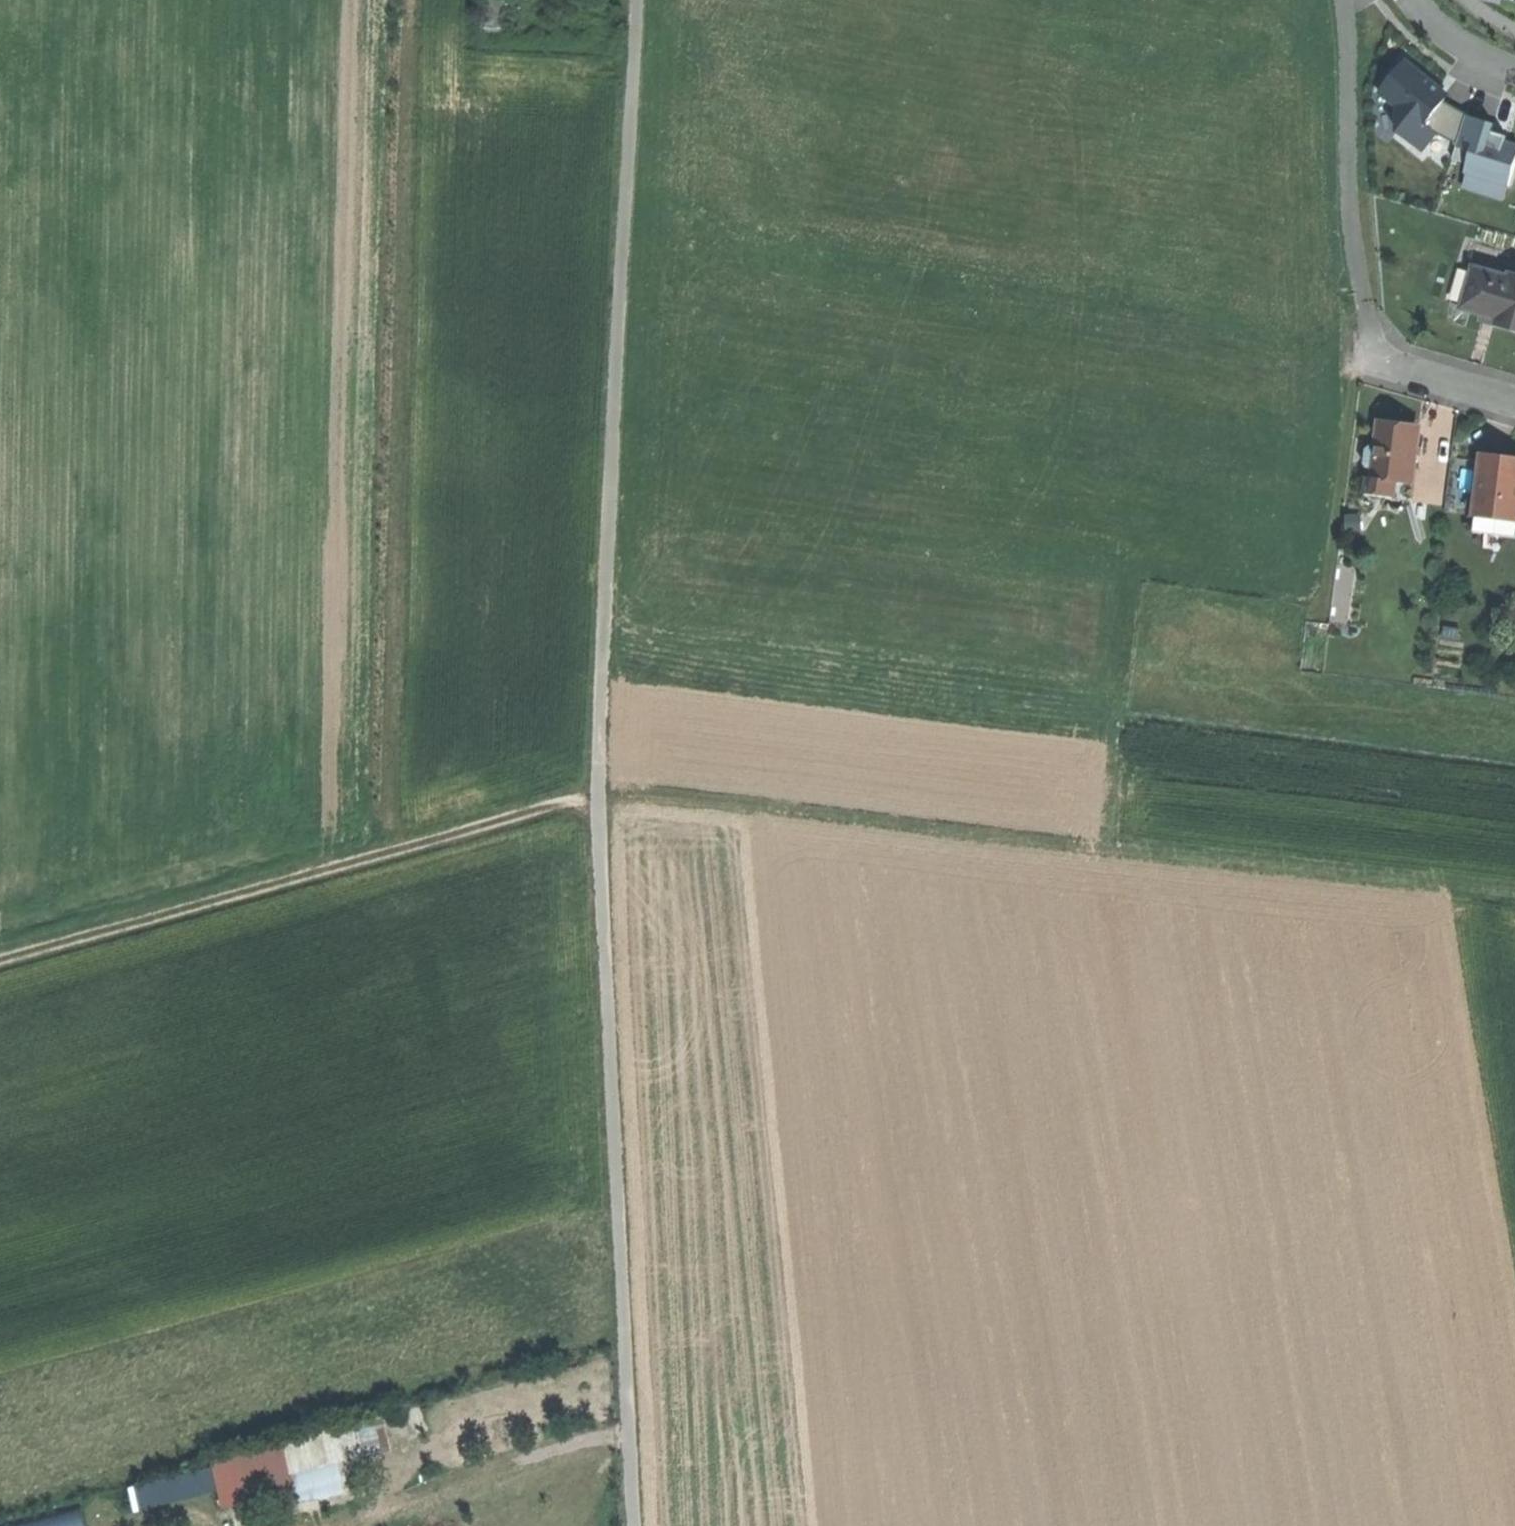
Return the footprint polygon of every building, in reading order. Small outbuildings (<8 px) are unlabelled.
[(1407,61),(1380,94),(1397,107),(1398,132),(1423,153),(1437,135),(1457,146),(1466,116),(1468,115),(1445,102),(1435,93),(1439,88),(1407,61)] [(1452,160),(1469,165),(1466,173),(1509,186),(1514,167),(1514,147),(1498,141),(1490,139),(1495,125),(1466,116),(1457,146),(1452,160)] [(1474,270),(1473,275),(1464,307),(1463,311),(1486,318),(1499,321),(1498,325),(1514,330),(1514,276),(1511,275),(1509,286),(1496,283),(1497,276),(1474,270)] [(1473,275),(1463,272),(1454,304),(1464,307),(1473,275)] [(1409,432),(1381,429),(1378,450),(1371,449),(1367,452),(1365,468),(1368,471),(1375,472),(1393,474),(1392,484),(1397,485),(1414,487),(1417,457),(1418,451),(1420,434),(1409,432)] [(1483,457),(1480,480),(1488,481),(1483,517),(1514,521),(1514,460),(1483,457)] [(1375,472),(1374,482),(1392,484),(1393,474),(1375,472)] [(1480,480),(1475,516),(1483,517),(1488,481),(1480,480)] [(1374,482),(1369,482),(1368,496),(1395,500),(1397,485),(1392,484),(1374,482)]
